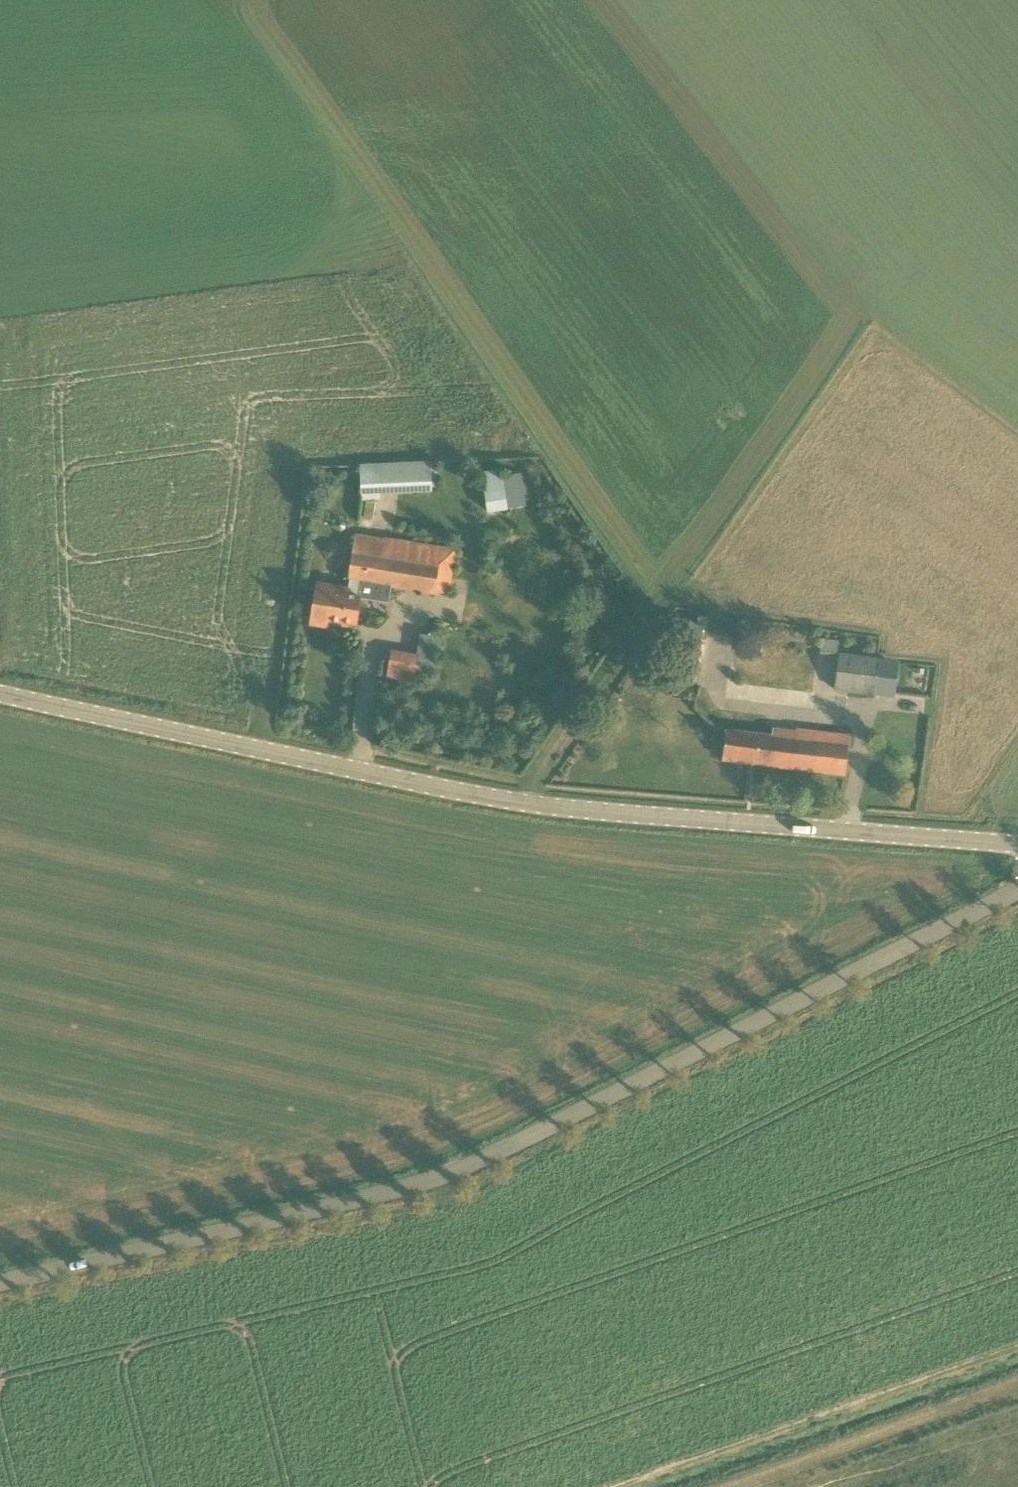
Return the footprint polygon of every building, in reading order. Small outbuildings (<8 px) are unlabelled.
[(431,462),(360,465),(361,501),(366,500),(377,500),(380,500),(380,494),(432,491),(432,486),(431,463),(431,462)] [(507,508),(501,469),(482,472),(488,511),(507,508)] [(317,583),(314,605),(311,624),(327,627),(328,620),(356,624),(360,597),(358,597),(360,582),(436,594),(436,592),(449,594),(456,551),(355,535),(348,580),(351,580),(349,589),(317,583)] [(391,650),(387,678),(415,682),(419,653),(391,650)] [(878,665),(878,658),(838,653),(834,690),(893,697),(897,667),(878,665)] [(771,735),(726,730),(722,760),(845,775),(850,736),(772,727),(771,735)]
